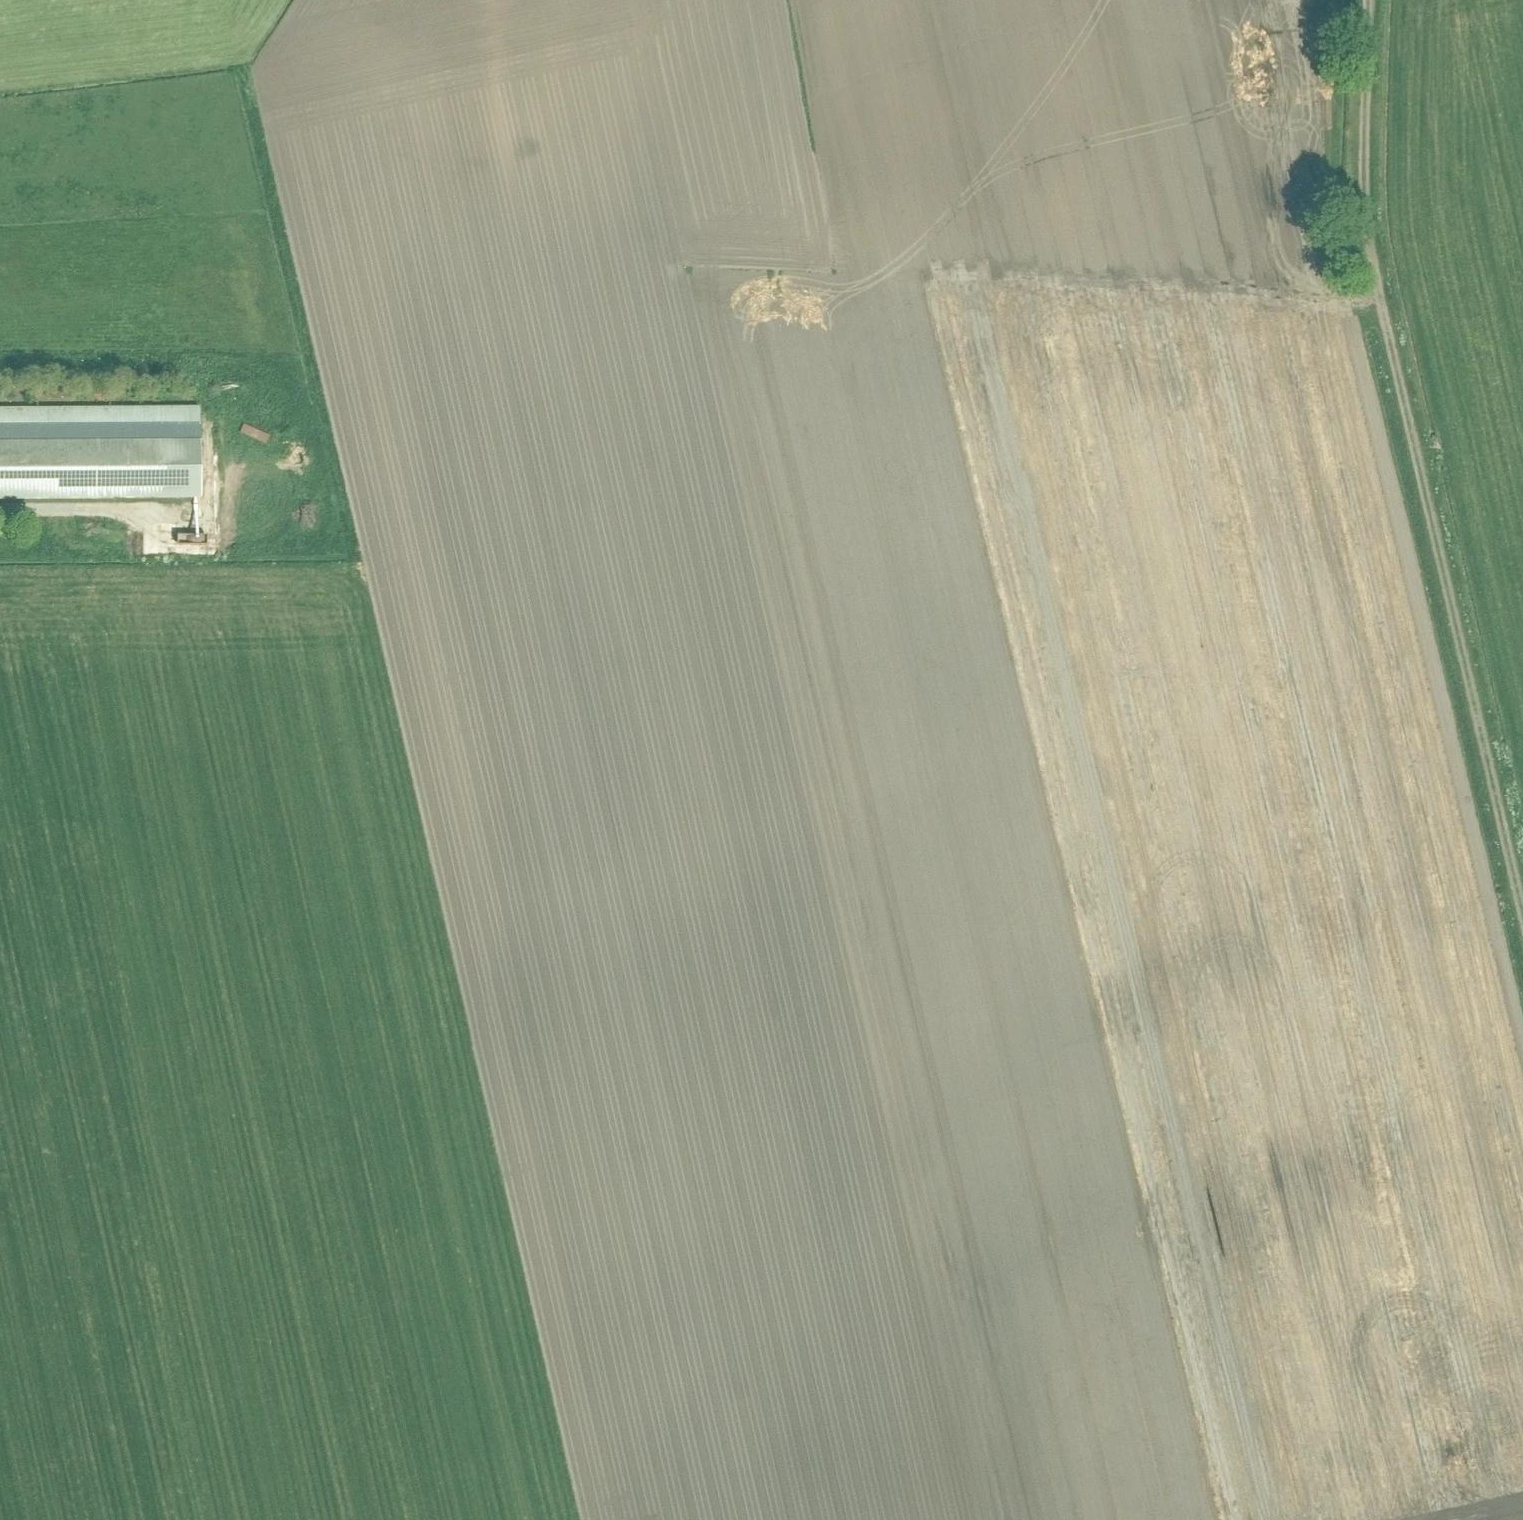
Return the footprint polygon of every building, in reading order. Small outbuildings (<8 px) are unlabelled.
[(197,421),(0,422),(0,499),(198,498),(197,421)]
